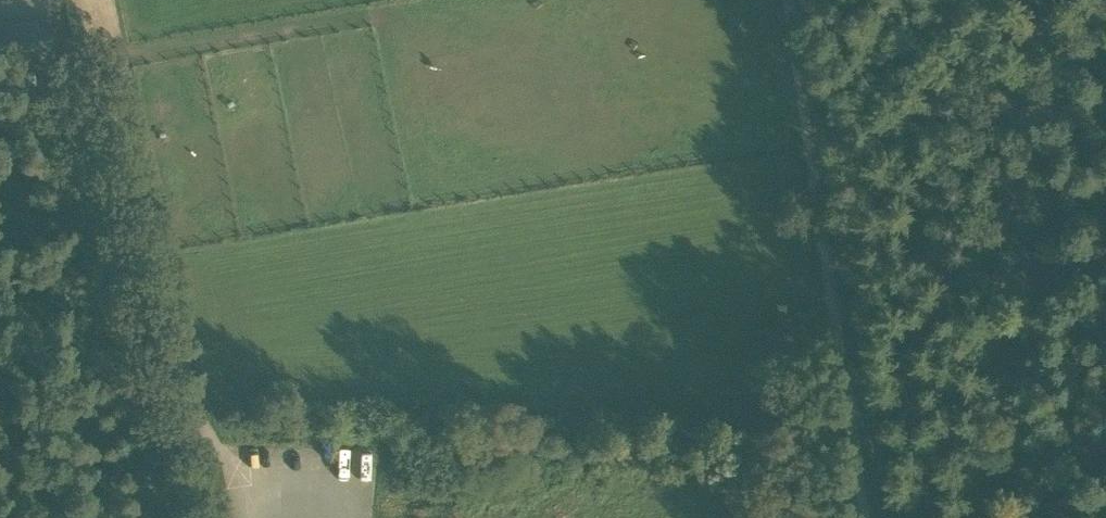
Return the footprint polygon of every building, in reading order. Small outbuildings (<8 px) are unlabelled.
[(0,31),(0,66),(54,59),(49,24),(0,31)]
